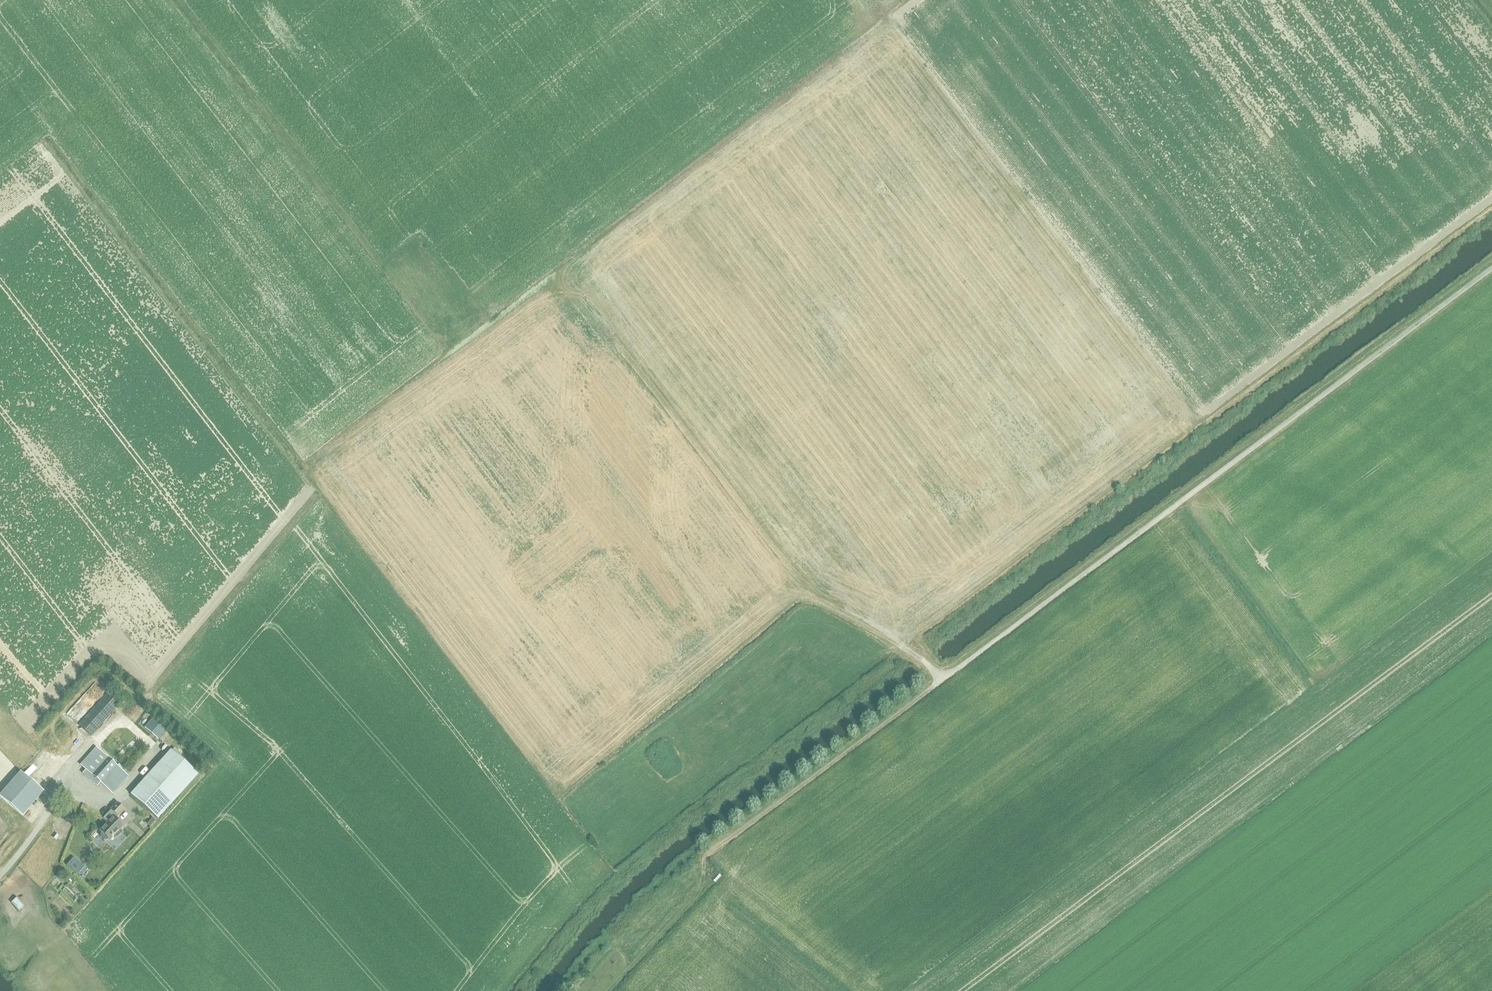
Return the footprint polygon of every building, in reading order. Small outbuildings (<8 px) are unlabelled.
[(78,724),(92,736),(120,704),(107,692),(78,724)] [(146,726),(145,728),(158,740),(166,731),(160,726),(152,719),(146,726)] [(80,765),(113,793),(128,777),(96,748),(80,765)] [(131,795),(157,819),(198,775),(171,750),(131,795)] [(33,775),(40,765),(34,762),(27,771),(33,775)] [(23,816),(44,792),(21,772),(0,796),(0,797),(23,816)] [(102,833),(100,834),(100,837),(104,841),(106,840),(108,839),(110,840),(123,826),(116,819),(124,810),(117,804),(111,810),(103,819),(108,823),(100,831),(102,833)] [(78,875),(84,867),(73,858),(67,866),(78,875)] [(70,882),(64,888),(76,900),(82,894),(70,882)] [(12,902),(19,911),(25,905),(17,897),(12,902)]
